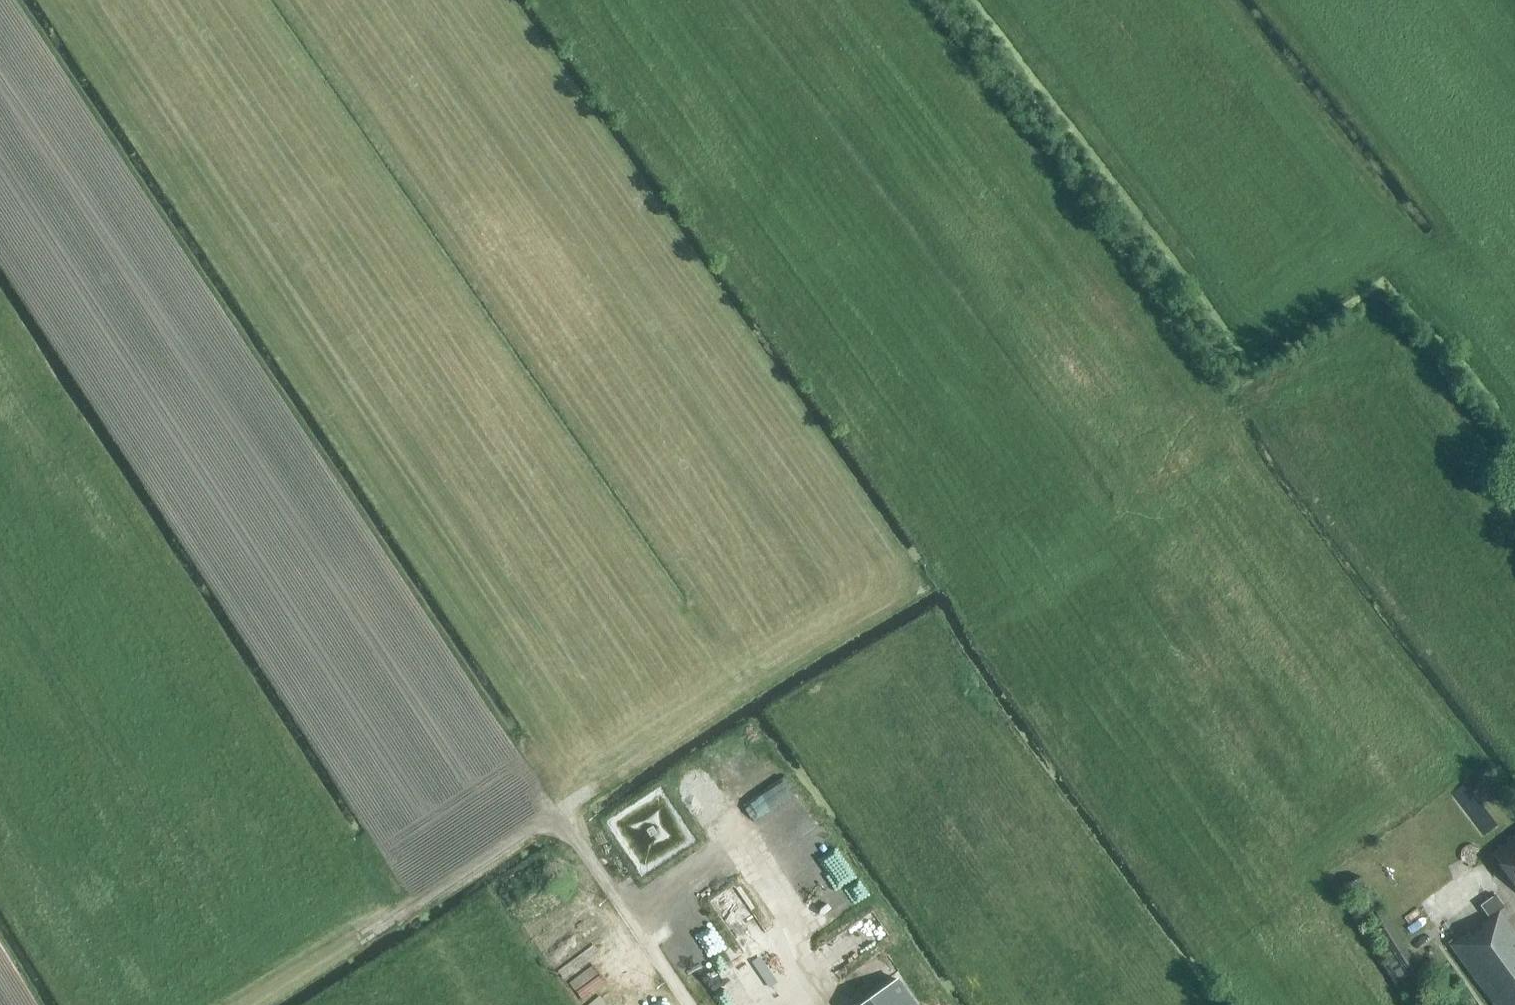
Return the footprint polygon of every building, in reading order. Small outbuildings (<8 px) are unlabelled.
[(1493,852),(1514,881),(1514,835),(1493,852)] [(1499,911),(1504,907),(1494,895),(1480,906),(1489,918),(1450,947),(1453,950),(1493,1004),(1514,1004),(1514,932),(1499,911)] [(898,979),(861,1004),(916,1004),(898,979)]
